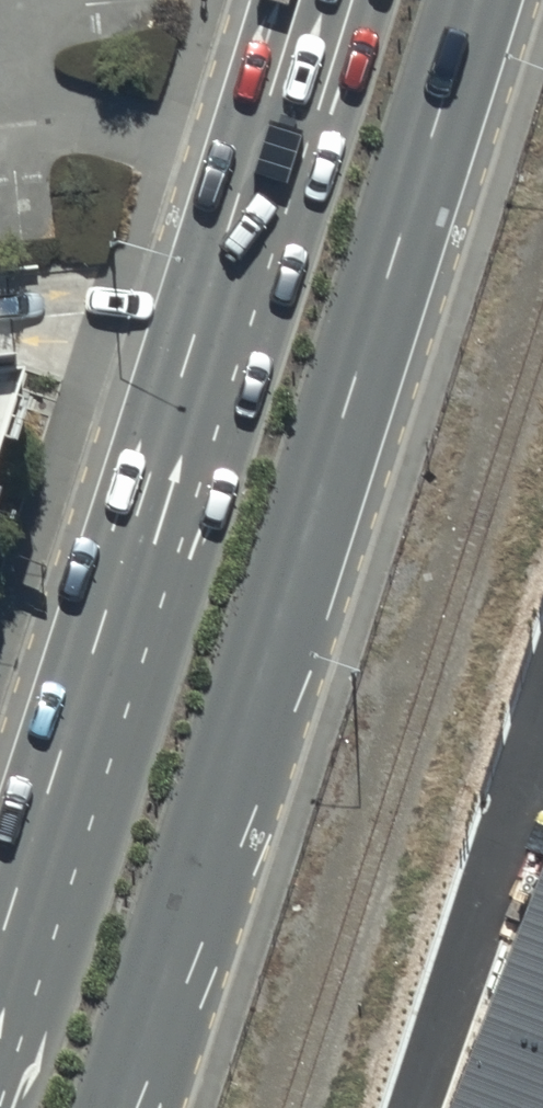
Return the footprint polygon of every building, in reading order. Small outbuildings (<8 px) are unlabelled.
[(50,265),(0,270),(0,423),(50,265)]
